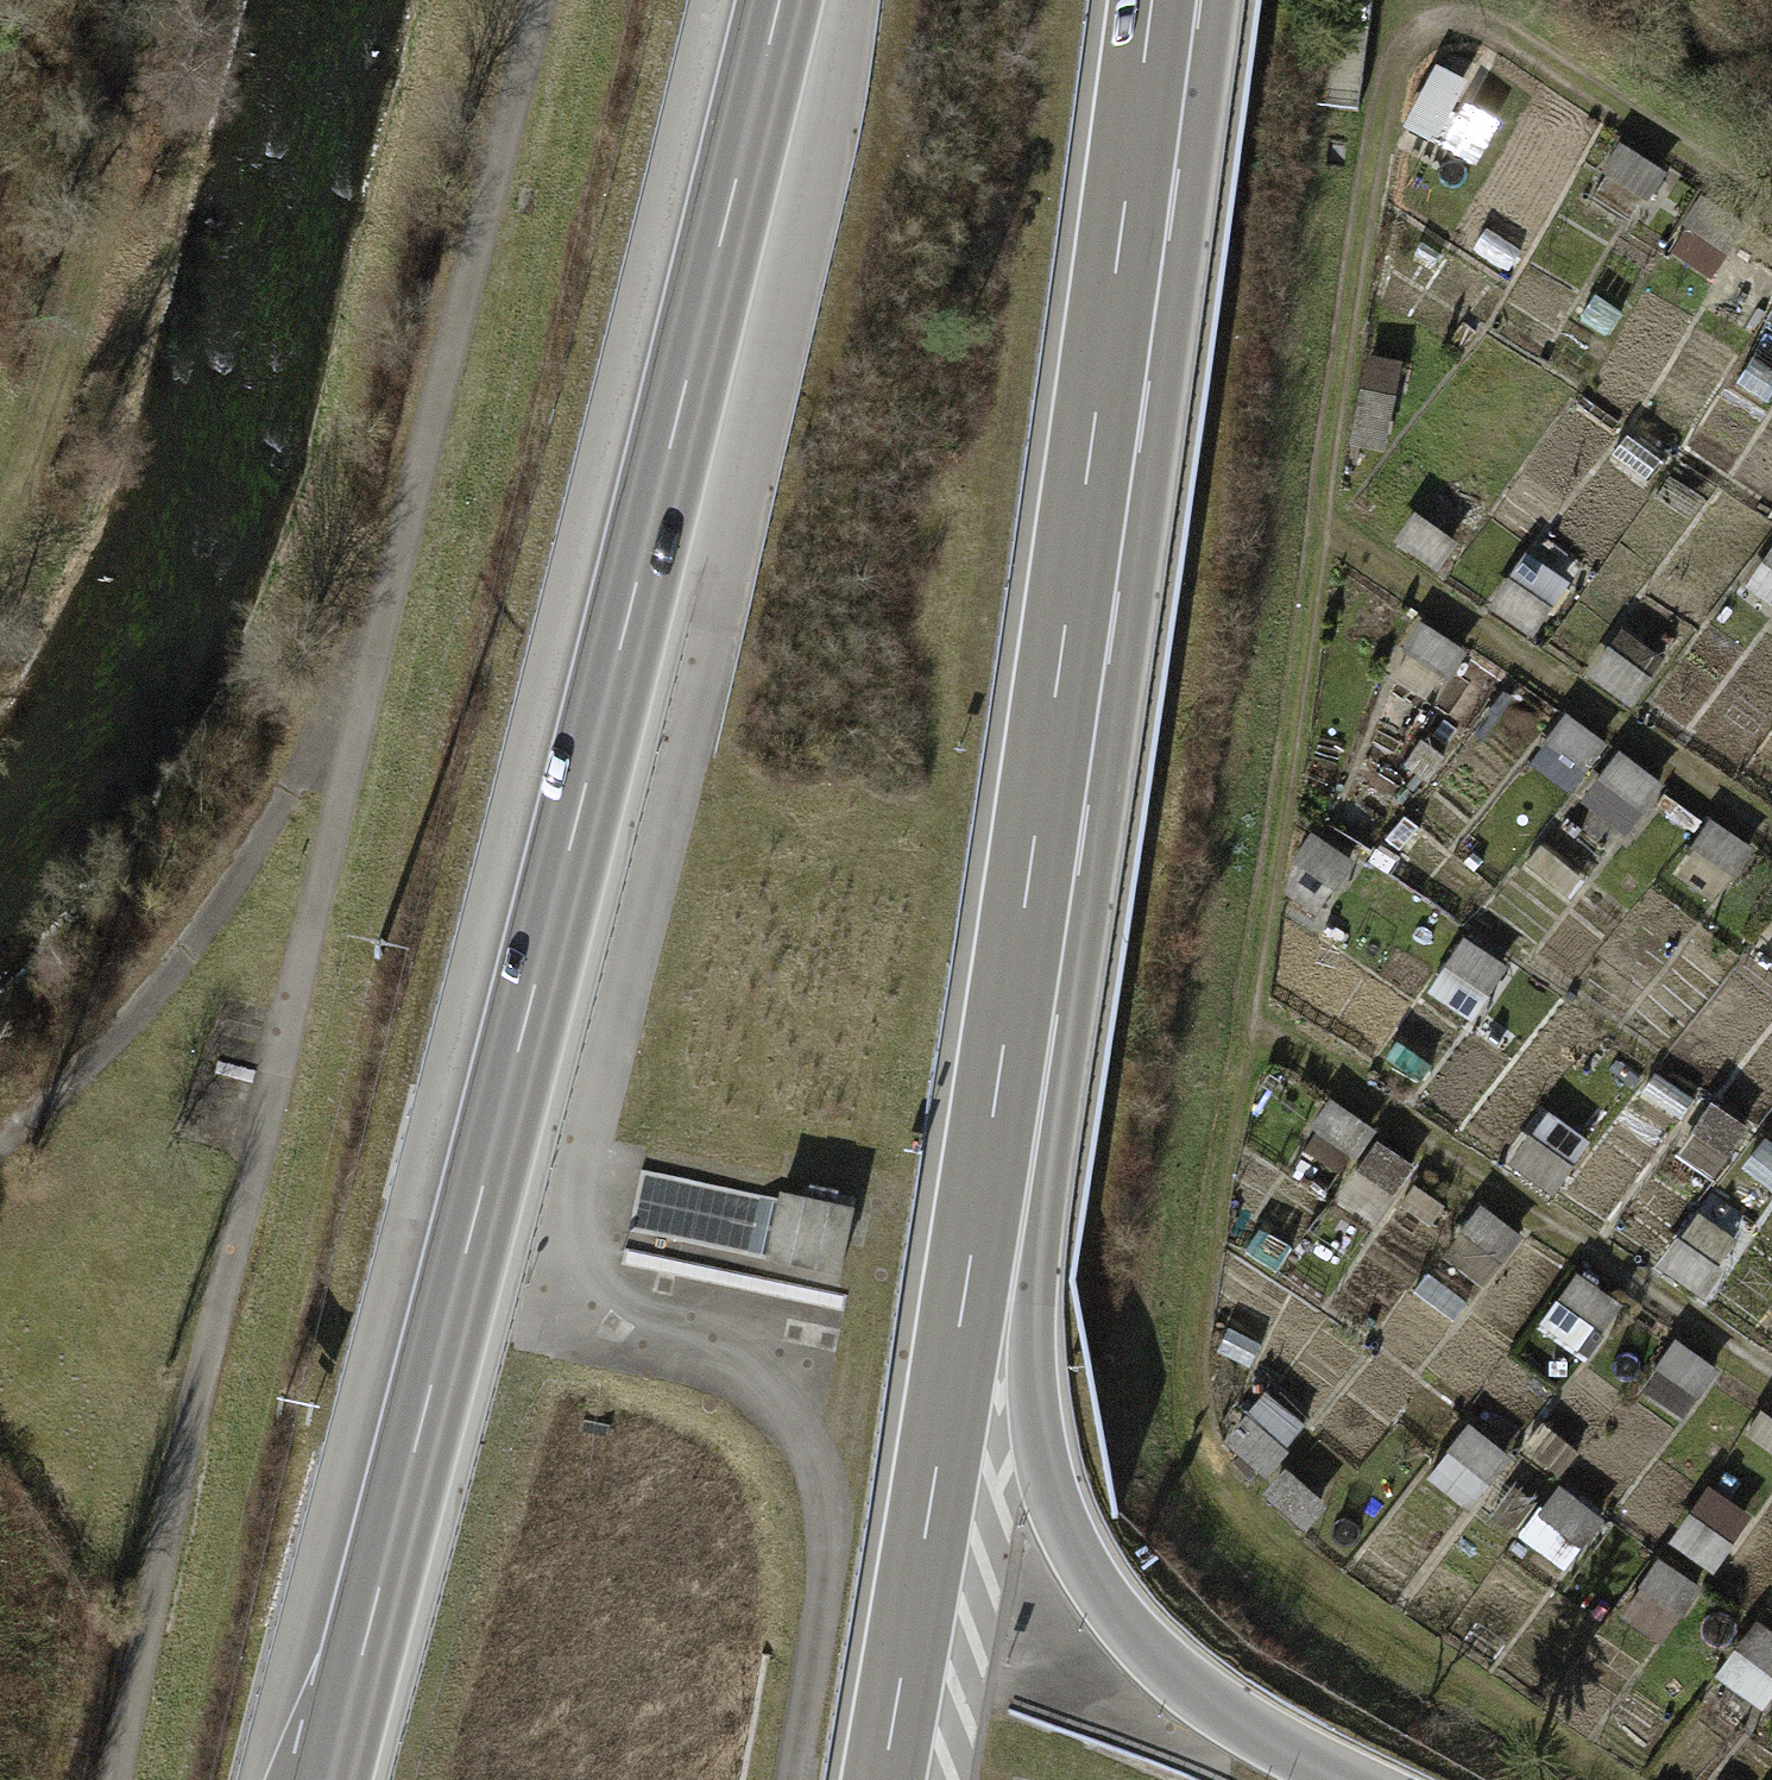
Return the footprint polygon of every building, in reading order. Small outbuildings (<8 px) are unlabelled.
[(1371,1),(1365,0),(1338,0),(1325,106),(1359,110),(1371,1)] [(1430,152),(1465,84),(1435,68),(1395,145),(1404,149),(1393,171),(1421,185),(1436,155),(1430,152)] [(1666,173),(1620,145),(1602,175),(1648,202),(1666,173)] [(1702,200),(1684,227),(1733,258),(1750,231),(1702,200)] [(1401,364),(1369,357),(1351,447),(1383,454),(1401,364)] [(1458,544),(1416,514),(1395,543),(1438,573),(1458,544)] [(1747,589),(1771,606),(1771,551),(1747,589)] [(1553,611),(1510,581),(1490,609),(1533,639),(1553,611)] [(1468,653),(1421,624),(1402,655),(1448,684),(1468,653)] [(1664,659),(1623,630),(1589,679),(1630,707),(1664,659)] [(1610,747),(1567,717),(1547,745),(1590,775),(1610,747)] [(1642,815),(1663,787),(1621,755),(1600,783),(1642,815)] [(1755,851),(1711,822),(1693,850),(1737,879),(1755,851)] [(1356,866),(1314,837),(1295,866),(1285,898),(1318,919),(1356,866)] [(1507,968),(1464,941),(1446,970),(1451,973),(1437,995),(1468,1014),(1482,992),(1489,996),(1507,968)] [(1330,1102),(1311,1132),(1356,1161),(1375,1131),(1330,1102)] [(1749,1130),(1712,1106),(1678,1158),(1714,1182),(1749,1130)] [(1584,1143),(1551,1121),(1535,1144),(1529,1139),(1510,1167),(1554,1198),(1573,1169),(1568,1166),(1584,1143)] [(1379,1223),(1414,1168),(1377,1145),(1342,1200),(1379,1223)] [(777,1192),(764,1260),(841,1275),(848,1244),(866,1248),(873,1211),(777,1192)] [(1522,1237),(1482,1208),(1445,1260),(1485,1289),(1522,1237)] [(1702,1299),(1739,1243),(1699,1216),(1662,1272),(1702,1299)] [(1623,1306),(1578,1276),(1541,1331),(1586,1361),(1623,1306)] [(1719,1372),(1677,1344),(1644,1393),(1686,1421),(1719,1372)] [(1307,1429),(1266,1396),(1226,1446),(1266,1479),(1307,1429)] [(1511,1460),(1469,1428),(1430,1481),(1472,1512),(1511,1460)] [(1348,1474),(1316,1446),(1291,1475),(1286,1471),(1263,1498),(1306,1534),(1328,1508),(1322,1503),(1348,1474)] [(1604,1523),(1561,1490),(1540,1518),(1582,1551),(1604,1523)] [(1753,1520),(1709,1491),(1671,1546),(1715,1576),(1753,1520)] [(1703,1590),(1659,1563),(1640,1592),(1684,1620),(1703,1590)] [(1761,1626),(1725,1668),(1764,1700),(1771,1691),(1771,1635),(1761,1626)]
